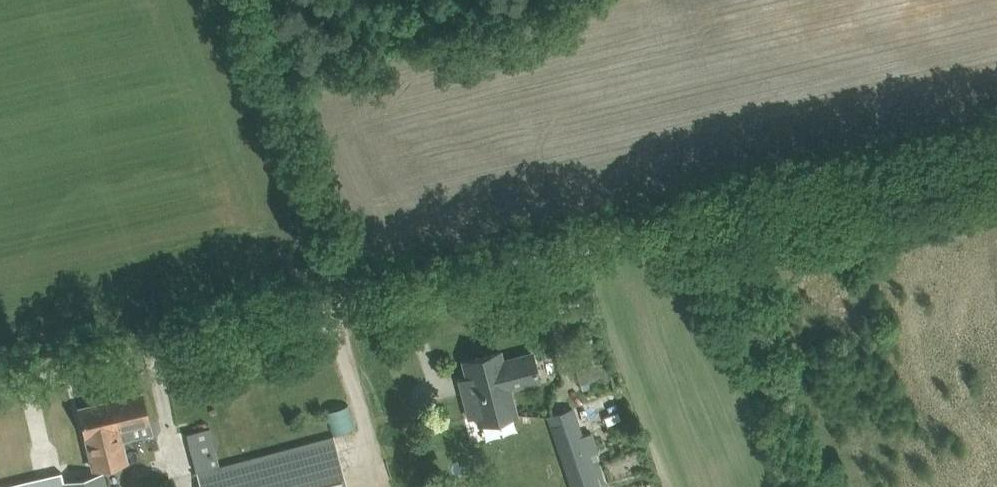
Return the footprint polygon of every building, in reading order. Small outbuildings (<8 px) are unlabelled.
[(463,361),(468,381),(479,423),(516,414),(509,388),(538,380),(531,353),(502,360),(500,352),(463,361)] [(581,381),(610,374),(607,361),(578,367),(581,381)] [(141,393),(110,401),(125,461),(127,460),(122,440),(135,437),(132,425),(148,422),(141,393)] [(125,461),(110,401),(79,408),(93,468),(125,461)] [(351,404),(329,409),(334,432),(356,427),(351,404)] [(548,416),(570,486),(592,486),(597,485),(599,485),(598,484),(603,482),(599,470),(593,453),(598,451),(592,432),(581,436),(572,408),(548,416)] [(62,483),(63,486),(105,486),(102,472),(90,475),(74,410),(0,427),(0,486),(44,486),(62,483)] [(333,436),(220,464),(210,427),(187,434),(201,486),(346,486),(333,436)]
